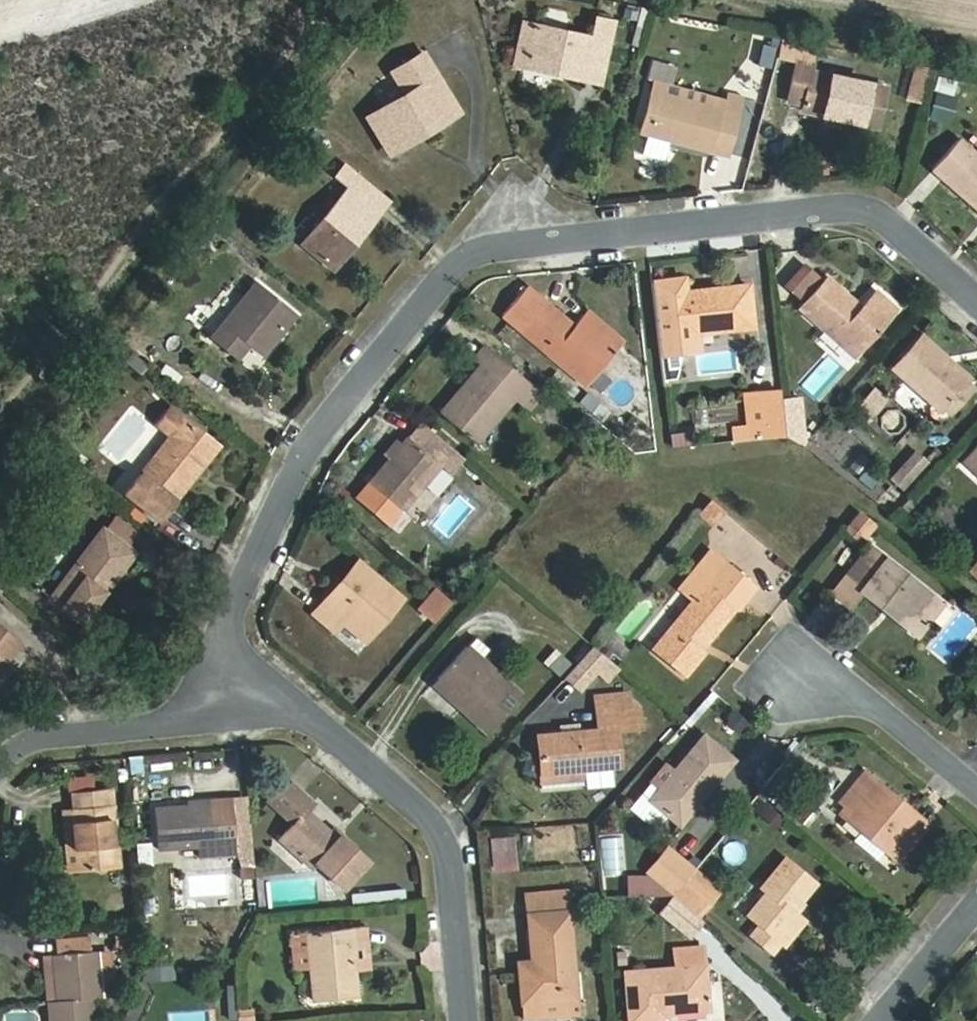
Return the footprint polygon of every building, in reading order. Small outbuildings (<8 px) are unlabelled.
[(611,41),(539,25),(528,67),(564,76),(568,63),(590,68),(604,71),(611,41)] [(391,159),(426,138),(422,131),(461,107),(447,85),(445,87),(422,51),(389,71),(403,94),(367,116),(391,159)] [(802,111),(845,122),(879,129),(889,88),(816,72),(817,64),(798,60),(789,102),(803,106),(802,111)] [(568,63),(564,76),(587,81),(590,68),(568,63)] [(725,111),(647,92),(636,131),(645,133),(668,139),(732,156),(749,99),(730,93),(725,111)] [(926,120),(947,124),(951,108),(929,103),(926,120)] [(422,131),(426,138),(465,114),(461,107),(422,131)] [(842,132),(845,122),(802,111),(800,121),(842,132)] [(661,163),(668,139),(645,133),(641,159),(661,163)] [(932,171),(976,212),(976,152),(962,138),(932,171)] [(307,244),(332,263),(351,239),(356,242),(389,199),(349,168),(342,178),(350,186),(307,244)] [(351,239),(332,263),(340,269),(359,244),(356,242),(351,239)] [(806,265),(786,288),(805,305),(826,283),(806,265)] [(696,336),(758,330),(754,286),(692,292),(690,278),(659,281),(665,351),(681,350),(680,338),(696,336)] [(900,312),(878,291),(863,307),(830,278),(826,283),(805,305),(799,312),(856,362),(900,312)] [(298,314),(259,284),(213,339),(228,351),(239,337),(252,347),(265,358),(298,314)] [(550,332),(563,317),(546,304),(521,335),(586,389),(617,351),(583,324),(578,330),(565,346),(550,332)] [(593,312),(583,324),(617,351),(627,340),(593,312)] [(565,346),(578,330),(563,317),(550,332),(565,346)] [(681,350),(697,349),(696,336),(680,338),(681,350)] [(239,337),(228,351),(241,361),(252,347),(239,337)] [(945,411),(952,417),(975,391),(968,385),(971,381),(921,337),(892,370),(942,414),(945,411)] [(469,359),(474,365),(488,349),(482,345),(469,359)] [(468,397),(448,421),(480,446),(518,402),(530,413),(545,396),(488,349),(474,365),(477,367),(459,389),(468,397)] [(870,387),(856,404),(870,415),(884,397),(870,387)] [(468,397),(459,389),(439,414),(448,421),(468,397)] [(764,396),(768,442),(788,440),(783,394),(764,396)] [(764,396),(749,398),(752,429),(737,430),(738,444),(768,442),(764,396)] [(189,473),(215,440),(187,419),(123,496),(160,525),(196,479),(189,473)] [(453,451),(420,423),(407,438),(405,436),(398,444),(384,461),(366,482),(401,512),(440,466),(453,451)] [(687,430),(666,433),(668,448),(689,446),(687,430)] [(223,446),(215,440),(189,473),(196,479),(223,446)] [(398,444),(395,441),(380,457),(384,461),(398,444)] [(912,448),(886,478),(904,493),(930,463),(912,448)] [(966,461),(976,471),(976,448),(966,461)] [(453,451),(440,466),(450,476),(463,460),(453,451)] [(727,517),(713,505),(702,518),(715,530),(727,517)] [(844,533),(862,548),(878,528),(861,514),(844,533)] [(142,533),(118,516),(106,533),(130,550),(142,533)] [(102,529),(49,603),(83,628),(137,555),(130,550),(106,533),(102,529)] [(882,599),(920,632),(942,604),(871,546),(844,577),(858,592),(876,606),(882,599)] [(716,552),(711,548),(677,589),(691,600),(695,594),(687,588),(716,552)] [(757,585),(716,552),(687,588),(695,594),(691,600),(652,648),(687,676),(707,651),(705,649),(697,643),(717,618),(725,625),(757,585)] [(962,570),(976,584),(976,554),(962,570)] [(358,558),(338,583),(346,589),(367,565),(358,558)] [(353,618),(375,637),(407,599),(367,565),(346,589),(338,583),(312,615),(338,636),(345,627),(353,618)] [(845,608),(858,592),(844,577),(829,595),(845,608)] [(454,601),(441,590),(429,604),(442,615),(454,601)] [(882,599),(876,606),(915,637),(920,632),(882,599)] [(353,618),(345,627),(368,646),(375,637),(353,618)] [(697,643),(705,649),(725,625),(717,618),(697,643)] [(8,666),(5,664),(21,645),(0,628),(0,676),(8,666)] [(457,693),(450,702),(487,735),(524,694),(469,646),(440,678),(457,693)] [(557,676),(570,662),(552,647),(540,662),(557,676)] [(567,675),(583,688),(595,673),(607,659),(592,647),(567,675)] [(607,659),(595,673),(605,683),(617,668),(607,659)] [(432,686),(450,702),(457,693),(440,678),(432,686)] [(588,766),(588,771),(619,770),(618,727),(644,726),(643,708),(630,698),(607,698),(609,726),(542,730),(544,769),(588,766)] [(732,760),(702,737),(672,774),(665,768),(652,784),(660,790),(651,803),(681,827),(732,760)] [(588,766),(544,769),(545,784),(588,782),(588,771),(588,766)] [(853,811),(847,819),(901,864),(927,833),(899,808),(904,802),(867,769),(841,801),(846,806),(853,811)] [(373,860),(344,833),(340,838),(331,830),(308,810),(314,801),(288,776),(269,798),(295,822),(279,841),(310,869),(315,863),(345,889),(373,860)] [(75,795),(77,812),(81,872),(118,869),(113,791),(75,795)] [(201,857),(239,854),(234,795),(220,797),(221,805),(187,808),(157,810),(160,849),(200,846),(201,857)] [(220,797),(186,799),(187,808),(221,805),(220,797)] [(761,798),(752,807),(772,828),(781,818),(761,798)] [(932,826),(904,802),(899,808),(927,833),(932,826)] [(853,811),(846,806),(840,812),(847,819),(853,811)] [(81,872),(77,812),(65,813),(69,873),(81,872)] [(340,838),(344,833),(336,825),(331,830),(340,838)] [(513,835),(487,836),(489,870),(515,868),(513,835)] [(692,873),(693,872),(664,850),(648,872),(675,893),(687,879),(692,873)] [(766,955),(776,945),(772,940),(790,918),(785,914),(810,885),(784,864),(758,892),(765,898),(746,919),(756,928),(748,939),(766,955)] [(715,893),(692,873),(687,879),(710,898),(715,893)] [(641,876),(635,887),(662,902),(668,891),(641,876)] [(710,898),(687,879),(675,893),(671,898),(694,917),(710,898)] [(351,903),(403,900),(403,888),(350,891),(351,903)] [(526,891),(527,913),(571,910),(569,889),(526,891)] [(671,898),(658,913),(687,938),(700,922),(694,917),(671,898)] [(560,992),(560,1003),(578,1001),(571,910),(527,913),(529,962),(531,973),(517,974),(519,1005),(540,1004),(539,992),(560,992)] [(772,940),(776,945),(782,950),(801,927),(790,918),(772,940)] [(368,929),(357,930),(359,949),(353,950),(355,971),(372,970),(368,929)] [(304,936),(307,972),(310,1003),(357,998),(355,971),(353,950),(359,949),(357,930),(304,936)] [(55,952),(89,949),(88,936),(53,939),(55,952)] [(307,972),(304,936),(290,937),(293,972),(307,972)] [(627,1020),(668,1020),(668,1015),(711,1012),(705,947),(670,949),(671,968),(624,972),(627,1020)] [(54,957),(57,1003),(51,1003),(51,1020),(93,1020),(92,999),(101,999),(99,954),(54,957)] [(531,973),(529,962),(516,963),(517,974),(531,973)] [(539,992),(540,1004),(560,1003),(560,992),(539,992)]
